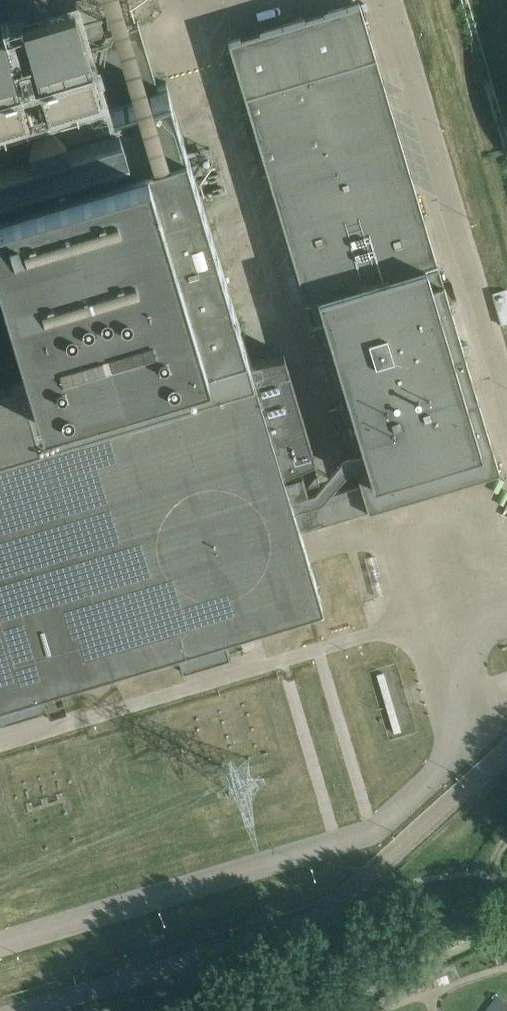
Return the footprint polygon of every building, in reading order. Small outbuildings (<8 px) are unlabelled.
[(125,20),(118,0),(18,0),(0,5),(0,52),(1,56),(125,20)] [(228,41),(244,93),(245,99),(249,110),(241,113),(259,173),(267,171),(337,406),(330,409),(343,452),(350,450),(361,484),(305,501),(301,488),(320,482),(314,463),(283,472),(282,468),(249,357),(172,100),(167,81),(157,84),(137,19),(0,60),(0,721),(1,724),(23,717),(43,711),(42,708),(46,707),(50,717),(67,712),(57,679),(75,674),(175,645),(182,670),(202,664),(231,655),(230,651),(243,646),(238,627),(257,621),(322,602),(307,551),(301,530),(312,527),(500,471),(449,302),(443,280),(437,262),(382,75),(375,54),(359,1),(228,41)] [(506,1007),(506,1001),(497,994),(484,1010),(504,1010),(506,1007)]
